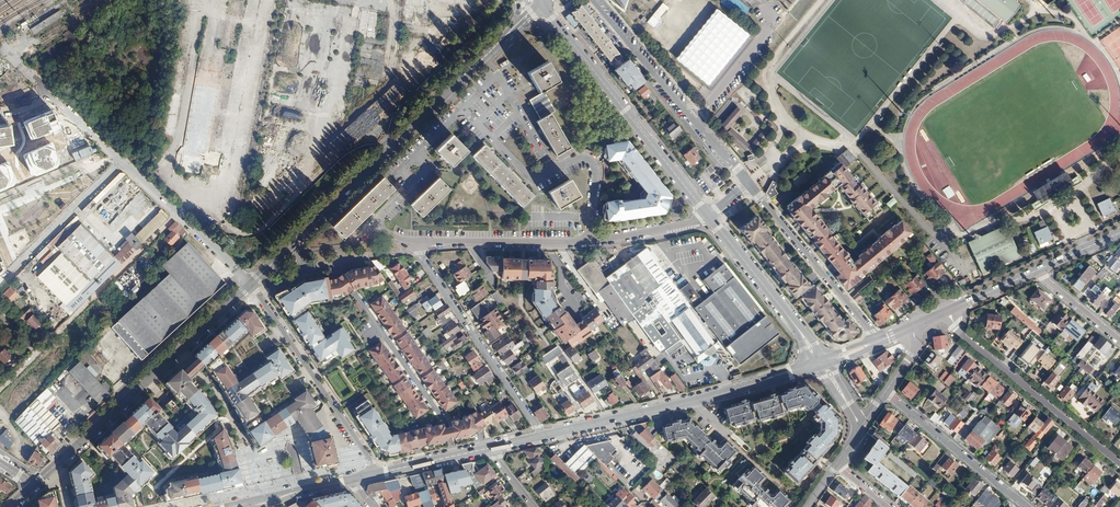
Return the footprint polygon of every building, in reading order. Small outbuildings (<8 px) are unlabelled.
[(624,9),(627,0),(616,0),(624,9)] [(721,1),(742,19),(751,9),(739,0),(722,0),(721,1)] [(964,4),(963,5),(968,9),(968,8),(992,28),(994,26),(996,28),(1003,20),(1006,23),(1021,5),(1014,0),(958,0),(964,4)] [(620,55),(610,42),(611,41),(608,38),(607,39),(591,19),(592,19),(590,15),(589,16),(579,5),(576,10),(571,12),(565,16),(574,27),(580,23),(611,62),(620,55)] [(674,60),(708,85),(746,32),(712,7),(674,60)] [(61,11),(49,18),(52,23),(64,16),(61,11)] [(632,92),(644,83),(645,82),(628,58),(613,71),(628,91),(631,91),(632,92)] [(508,60),(500,65),(500,66),(502,68),(510,64),(508,60)] [(539,92),(540,91),(543,89),(559,80),(547,61),(527,73),(533,82),(539,92)] [(215,153),(227,72),(193,67),(179,163),(183,164),(182,170),(204,173),(205,165),(214,166),(213,169),(221,170),(223,154),(215,153)] [(649,93),(645,86),(637,91),(643,99),(644,98),(643,97),(649,93)] [(556,110),(543,89),(540,91),(541,93),(529,100),(533,107),(541,119),(551,113),(556,110)] [(737,106),(720,124),(726,130),(743,111),(737,106)] [(25,122),(33,139),(60,129),(52,110),(25,122)] [(571,147),(551,113),(541,119),(537,121),(542,129),(551,146),(557,155),(571,147)] [(674,120),(664,128),(671,137),(682,129),(674,120)] [(768,122),(747,148),(753,153),(775,128),(768,122)] [(730,127),(725,134),(744,149),(749,144),(730,127)] [(14,146),(10,128),(0,129),(0,151),(14,146)] [(451,134),(434,149),(449,166),(466,151),(451,134)] [(616,144),(608,145),(609,152),(610,162),(622,160),(648,193),(646,199),(618,203),(618,202),(614,203),(614,202),(608,202),(609,210),(607,210),(608,222),(665,213),(670,203),(672,197),(633,148),(632,149),(627,143),(628,141),(615,143),(616,144)] [(59,166),(50,144),(25,154),(34,176),(59,166)] [(484,146),(472,157),(520,208),(532,196),(524,187),(507,170),(491,153),(484,146)] [(700,157),(692,148),(684,154),(691,164),(700,157)] [(841,163),(845,167),(855,158),(847,149),(836,157),(839,161),(841,163)] [(754,159),(760,165),(766,159),(761,153),(754,159)] [(7,162),(0,165),(0,190),(13,185),(7,162)] [(855,211),(865,223),(880,211),(845,167),(841,163),(822,177),(823,178),(817,183),(818,184),(815,186),(814,185),(808,190),(809,191),(806,194),(805,193),(799,198),(799,197),(786,207),(790,212),(788,214),(798,225),(808,238),(810,236),(814,241),(824,233),(826,231),(809,210),(813,206),(814,207),(826,197),(826,195),(829,193),(830,193),(832,191),(832,190),(837,186),(838,188),(837,190),(847,202),(846,203),(854,212),(855,211)] [(710,164),(705,168),(710,174),(714,171),(710,164)] [(120,172),(82,210),(85,213),(126,174),(124,172),(120,172)] [(1047,200),(1066,188),(1068,191),(1081,182),(1078,176),(1071,180),(1066,173),(1033,194),(1038,201),(1031,205),(1035,211),(1049,202),(1047,200)] [(212,175),(210,186),(219,187),(220,176),(212,175)] [(199,186),(200,179),(191,177),(190,185),(199,186)] [(383,177),(331,226),(343,238),(352,230),(369,213),(386,197),(394,189),(383,177)] [(438,179),(410,206),(421,218),(449,191),(438,179)] [(569,180),(547,191),(556,208),(566,203),(568,202),(571,201),(578,197),(569,180)] [(771,182),(764,193),(769,199),(777,194),(773,188),(775,184),(771,182)] [(949,185),(942,190),(947,199),(955,195),(949,185)] [(885,203),(889,207),(896,201),(893,197),(885,203)] [(1110,198),(1097,204),(1103,216),(1115,211),(1110,198)] [(80,217),(77,215),(36,255),(42,262),(53,252),(54,254),(34,273),(72,312),(167,218),(167,214),(162,209),(135,236),(131,232),(125,238),(129,242),(115,256),(82,223),(57,247),(54,243),(67,231),(67,230),(80,217)] [(754,216),(739,228),(749,241),(750,240),(763,256),(764,255),(775,268),(774,270),(785,284),(784,285),(789,291),(791,289),(793,292),(804,283),(802,281),(804,279),(799,273),(798,274),(795,272),(797,270),(789,260),(788,261),(784,255),(785,254),(780,248),(779,249),(774,243),(775,242),(768,233),(766,234),(763,230),(764,228),(754,216)] [(831,266),(837,274),(835,276),(846,290),(863,276),(862,275),(905,239),(904,238),(910,232),(900,221),(894,227),(892,225),(878,237),(879,238),(876,241),(876,240),(855,256),(857,258),(849,265),(848,264),(848,260),(829,238),(824,233),(814,241),(812,243),(814,246),(817,246),(818,248),(817,249),(822,255),(824,254),(825,256),(825,258),(831,266)] [(1047,227),(1046,227),(1043,221),(1039,222),(1042,229),(1034,233),(1041,248),(1053,242),(1050,234),(1047,227)] [(175,222),(168,229),(170,231),(171,230),(173,231),(167,237),(166,236),(163,239),(168,243),(176,234),(182,228),(175,222)] [(235,227),(233,228),(227,222),(225,223),(234,233),(237,230),(235,227)] [(1013,231),(975,248),(986,273),(1024,256),(1013,231)] [(176,234),(168,243),(171,246),(179,237),(176,234)] [(111,328),(141,360),(225,283),(187,243),(162,266),(169,274),(111,328)] [(641,261),(630,269),(651,299),(693,358),(700,352),(704,356),(714,349),(722,360),(723,361),(725,360),(729,357),(646,247),(633,250),(641,261)] [(592,332),(582,320),(575,325),(565,311),(563,312),(558,305),(557,305),(554,301),(550,289),(551,289),(552,272),(548,272),(549,259),(540,259),(523,259),(519,259),(519,258),(510,257),(497,257),(497,256),(486,256),(486,263),(487,265),(493,273),(499,274),(500,279),(523,279),(527,279),(527,280),(533,280),(533,287),(531,288),(531,302),(542,317),(543,315),(551,325),(550,325),(560,342),(564,338),(571,347),(581,340),(592,332)] [(1115,257),(1114,259),(1113,258),(1109,263),(1107,265),(1114,272),(1119,265),(1119,264),(1119,263),(1119,262),(1119,261),(1115,257)] [(376,260),(373,261),(376,266),(379,270),(387,265),(383,259),(376,260)] [(612,288),(605,277),(591,259),(587,262),(606,287),(602,289),(605,293),(612,288)] [(461,261),(455,265),(459,271),(453,275),(459,284),(471,276),(468,271),(467,272),(463,268),(465,267),(461,261)] [(606,287),(587,262),(584,265),(602,289),(606,287)] [(399,263),(392,269),(399,280),(407,274),(399,263)] [(651,299),(630,269),(625,263),(605,277),(612,288),(631,314),(651,299)] [(779,333),(723,263),(710,274),(710,275),(709,276),(715,284),(717,283),(720,287),(709,296),(695,278),(680,290),(733,357),(739,365),(779,333)] [(603,295),(605,293),(602,289),(584,265),(577,269),(595,294),(600,291),(603,295)] [(379,283),(386,279),(379,270),(376,266),(351,270),(344,275),(344,274),(341,276),(337,279),(337,278),(334,281),(333,279),(329,280),(331,297),(334,296),(334,298),(344,296),(347,293),(348,294),(352,291),(354,289),(355,290),(358,288),(377,285),(377,284),(379,283)] [(933,266),(929,269),(937,278),(943,273),(940,269),(937,271),(933,266)] [(1087,267),(1072,286),(1078,291),(1094,272),(1087,267)] [(488,281),(480,269),(477,271),(485,283),(488,281)] [(666,273),(670,278),(676,274),(672,269),(666,273)] [(937,278),(929,269),(924,275),(926,278),(929,276),(927,279),(931,283),(937,278)] [(1102,269),(1096,276),(1100,280),(1103,276),(1106,272),(1102,269)] [(410,279),(407,274),(399,280),(398,281),(405,290),(410,286),(407,282),(410,279)] [(932,282),(936,288),(948,279),(943,274),(932,282)] [(674,280),(679,288),(688,283),(683,275),(674,280)] [(916,276),(910,281),(917,290),(923,285),(916,276)] [(331,297),(329,280),(328,278),(324,279),(324,277),(310,280),(310,281),(301,283),(296,285),(294,287),(291,287),(275,294),(275,297),(305,341),(321,330),(318,325),(320,324),(316,319),(315,319),(308,311),(307,311),(304,307),(314,300),(317,300),(317,301),(324,300),(324,299),(327,299),(328,300),(332,299),(331,297)] [(388,282),(398,298),(405,293),(404,291),(400,294),(393,284),(391,280),(388,282)] [(917,290),(910,281),(904,286),(911,295),(917,290)] [(1092,282),(1083,294),(1086,296),(1092,290),(1095,286),(1096,285),(1092,282)] [(464,283),(455,289),(459,295),(468,289),(464,283)] [(811,284),(799,294),(805,300),(803,302),(810,311),(811,310),(818,319),(819,318),(825,325),(823,326),(831,336),(833,333),(835,335),(837,335),(838,335),(839,334),(841,336),(848,337),(850,336),(852,335),(854,334),(853,332),(856,330),(847,319),(843,322),(842,321),(840,322),(837,318),(838,317),(834,311),(831,314),(828,310),(830,307),(826,302),(823,304),(821,302),(824,299),(818,292),(817,293),(812,287),(813,286),(811,284)] [(120,285),(117,288),(129,300),(133,297),(120,285)] [(482,285),(471,293),(477,301),(488,293),(482,285)] [(10,287),(0,296),(8,303),(17,294),(10,287)] [(924,288),(911,298),(915,303),(928,293),(924,288)] [(412,290),(400,299),(404,303),(415,295),(412,290)] [(899,290),(893,295),(900,304),(906,299),(899,290)] [(1050,301),(1037,290),(1029,298),(1042,309),(1050,301)] [(1098,306),(1099,305),(1101,308),(1107,301),(1104,299),(1106,296),(1099,290),(1096,293),(1090,300),(1098,306)] [(900,304),(893,295),(887,300),(884,302),(888,306),(890,305),(894,309),(900,304)] [(382,296),(371,304),(374,308),(373,309),(379,318),(379,317),(384,324),(383,324),(390,334),(391,334),(393,337),(394,336),(397,340),(396,340),(398,344),(397,344),(404,354),(405,354),(416,371),(417,371),(419,374),(420,373),(422,377),(421,377),(424,381),(423,381),(430,391),(431,391),(435,397),(435,398),(441,407),(442,406),(445,410),(450,407),(450,408),(452,407),(451,406),(457,402),(446,385),(444,386),(442,383),(442,380),(437,373),(435,373),(433,369),(432,370),(430,367),(431,366),(428,362),(428,360),(423,353),(422,353),(416,345),(417,344),(411,337),(410,337),(407,333),(406,333),(404,330),(405,329),(402,326),(403,324),(397,316),(396,317),(390,308),(391,307),(386,300),(384,300),(382,296)] [(436,296),(428,301),(434,310),(442,305),(436,296)] [(425,297),(407,309),(409,313),(421,305),(424,302),(427,300),(425,297)] [(359,313),(363,311),(358,301),(354,303),(359,313)] [(1059,301),(1054,308),(1058,311),(1063,304),(1059,301)] [(1111,317),(1119,307),(1112,301),(1110,303),(1107,301),(1101,308),(1104,310),(1104,311),(1111,317)] [(446,319),(442,314),(450,309),(447,304),(435,312),(440,319),(437,321),(439,324),(446,319)] [(478,304),(470,309),(478,320),(481,319),(486,315),(478,304)] [(105,308),(110,313),(114,309),(109,305),(105,308)] [(652,306),(638,316),(650,334),(647,336),(655,347),(672,335),(652,306)] [(605,320),(597,308),(590,313),(598,325),(605,320)] [(882,309),(878,312),(885,321),(891,315),(888,311),(885,313),(882,309)] [(1009,312),(1014,316),(1031,331),(1036,334),(1038,336),(1041,332),(1012,309),(1009,312)] [(244,310),(236,318),(247,330),(253,338),(266,329),(253,311),(244,310)] [(486,315),(481,319),(483,322),(480,324),(482,327),(485,325),(489,330),(500,322),(501,321),(494,310),(486,315)] [(598,325),(590,313),(586,316),(584,312),(582,315),(582,320),(592,332),(599,326),(598,325)] [(885,321),(878,312),(875,315),(878,320),(876,322),(879,326),(885,321)] [(34,313),(26,320),(34,328),(42,321),(34,313)] [(1060,313),(1052,324),(1061,331),(1062,330),(1067,323),(1065,321),(1067,318),(1060,313)] [(999,329),(999,315),(984,314),(983,329),(999,329)] [(236,318),(222,331),(232,342),(247,330),(236,318)] [(1043,329),(1049,322),(1046,320),(1040,326),(1043,329)] [(1067,323),(1062,330),(1076,341),(1082,334),(1079,332),(1081,330),(1069,320),(1067,323)] [(450,334),(452,333),(453,334),(459,330),(453,321),(447,326),(449,328),(445,330),(449,337),(451,336),(450,334)] [(489,330),(484,333),(490,342),(503,333),(499,328),(503,326),(500,322),(489,330)] [(315,351),(315,352),(313,353),(320,362),(322,361),(323,362),(336,353),(335,352),(337,350),(341,356),(353,348),(347,339),(350,337),(342,326),(331,334),(332,335),(326,339),(324,337),(311,346),(315,351)] [(428,328),(422,332),(426,338),(433,334),(428,328)] [(216,336),(227,347),(232,342),(222,331),(216,336)] [(1010,349),(1013,346),(1016,349),(1022,342),(1018,339),(1007,331),(999,340),(1010,349)] [(450,344),(454,349),(467,340),(462,333),(456,337),(458,339),(450,344)] [(216,336),(208,344),(219,355),(227,347),(216,336)] [(945,337),(932,338),(934,350),(947,349),(945,337)] [(1093,345),(1090,342),(1076,359),(1080,362),(1077,365),(1089,375),(1093,370),(1099,363),(1095,360),(1090,367),(1091,368),(1091,369),(1084,364),(1096,349),(1106,358),(1112,351),(1107,348),(1109,346),(1099,338),(1093,345)] [(493,346),(500,355),(509,349),(503,339),(493,346)] [(385,345),(384,346),(381,341),(368,350),(380,366),(381,366),(384,370),(383,371),(388,378),(390,379),(392,382),(393,382),(395,384),(394,385),(396,388),(396,391),(401,398),(403,398),(408,405),(407,407),(412,414),(415,415),(416,417),(422,414),(423,415),(424,414),(423,413),(428,409),(425,406),(426,405),(420,396),(419,397),(414,390),(416,389),(409,380),(408,381),(405,377),(404,378),(402,375),(404,374),(402,371),(402,370),(395,360),(395,361),(390,354),(391,353),(385,345)] [(502,358),(507,364),(516,358),(512,353),(514,350),(523,345),(520,341),(509,349),(500,355),(502,358)] [(205,366),(206,367),(219,355),(208,344),(195,356),(196,358),(205,366)] [(1032,344),(1020,358),(1032,367),(1037,361),(1044,352),(1044,351),(1040,348),(1039,350),(1032,344)] [(100,362),(107,357),(111,363),(114,362),(102,345),(93,352),(100,362)] [(556,346),(540,358),(542,360),(542,361),(544,364),(561,353),(558,349),(556,346)] [(265,355),(269,361),(278,375),(281,380),(295,371),(278,347),(265,355)] [(572,347),(566,351),(574,363),(581,358),(572,347)] [(951,356),(956,360),(963,351),(958,347),(951,356)] [(0,352),(0,359),(4,363),(11,356),(4,348),(0,352)] [(639,371),(649,365),(655,374),(661,370),(645,349),(640,353),(644,358),(635,364),(639,371)] [(594,350),(587,355),(591,361),(598,356),(594,350)] [(1070,350),(1065,355),(1065,356),(1071,360),(1076,355),(1070,350)] [(473,351),(465,357),(474,370),(482,365),(473,351)] [(966,354),(963,351),(956,360),(960,362),(966,354)] [(887,352),(874,362),(881,372),(884,369),(886,371),(884,375),(886,376),(891,369),(889,365),(895,361),(887,352)] [(1057,363),(1044,352),(1037,361),(1042,365),(1041,366),(1048,372),(1050,372),(1057,363)] [(605,364),(608,362),(611,366),(613,364),(606,354),(600,357),(605,364)] [(931,354),(924,362),(932,369),(939,360),(931,354)] [(206,367),(222,391),(237,381),(219,355),(206,367)] [(182,370),(191,379),(205,366),(196,358),(182,370)] [(976,367),(968,360),(957,373),(966,380),(966,379),(975,368),(976,367)] [(250,373),(260,387),(278,375),(269,361),(250,373)] [(522,361),(512,367),(518,376),(522,374),(528,369),(522,361)] [(569,365),(555,374),(564,387),(571,382),(575,388),(571,391),(585,412),(596,405),(569,365)] [(1064,371),(1057,365),(1051,373),(1051,374),(1044,383),(1050,388),(1052,388),(1054,385),(1054,384),(1058,379),(1057,378),(1064,371)] [(1119,365),(1112,373),(1119,380),(1119,366),(1119,365)] [(486,367),(477,373),(482,380),(491,374),(486,367)] [(977,388),(986,377),(975,368),(966,379),(977,388)] [(1035,373),(1041,377),(1045,372),(1039,368),(1035,373)] [(178,393),(185,400),(197,389),(191,381),(192,380),(191,379),(183,371),(182,370),(181,369),(166,383),(176,395),(178,393)] [(859,369),(850,375),(857,386),(863,382),(862,381),(865,378),(859,369)] [(669,392),(674,388),(661,370),(655,374),(650,378),(654,383),(663,377),(664,378),(663,378),(667,384),(664,386),(669,392)] [(1093,370),(1089,375),(1095,380),(1099,375),(1093,370)] [(939,379),(943,382),(949,375),(945,372),(939,379)] [(232,406),(234,405),(247,396),(246,396),(260,387),(250,373),(237,382),(237,381),(222,391),(232,406)] [(626,383),(619,373),(611,380),(618,389),(626,383)] [(938,379),(931,373),(928,378),(935,383),(938,379)] [(600,374),(586,384),(592,393),(606,384),(600,374)] [(675,374),(670,377),(680,391),(685,388),(675,374)] [(528,382),(523,375),(519,377),(524,385),(528,382)] [(949,375),(943,382),(947,386),(954,378),(949,375)] [(537,376),(528,382),(536,393),(541,390),(542,392),(546,389),(537,376)] [(1004,390),(989,378),(981,387),(996,399),(1004,390)] [(100,385),(98,382),(86,393),(96,403),(103,397),(105,400),(110,395),(106,390),(100,385)] [(109,387),(104,382),(100,385),(106,390),(109,387)] [(642,382),(634,388),(640,396),(648,390),(642,382)] [(1080,400),(1078,402),(1084,407),(1086,405),(1095,412),(1104,401),(1092,391),(1096,386),(1091,382),(1078,398),(1080,400)] [(910,383),(902,393),(910,400),(918,390),(910,383)] [(811,408),(813,409),(819,402),(818,400),(819,399),(813,393),(811,394),(803,386),(784,391),(785,393),(777,395),(777,397),(774,397),(774,396),(749,403),(748,401),(745,402),(744,400),(740,401),(740,402),(723,407),(727,424),(731,423),(732,426),(734,426),(733,425),(737,423),(737,425),(739,425),(740,426),(756,421),(757,424),(768,420),(769,422),(776,419),(775,418),(778,417),(779,418),(784,417),(784,415),(789,413),(788,412),(791,411),(792,413),(795,412),(796,414),(800,412),(800,411),(805,409),(807,412),(811,408)] [(1073,393),(1066,387),(1059,396),(1061,397),(1060,399),(1063,400),(1064,399),(1066,401),(1073,393)] [(195,414),(184,425),(194,435),(216,415),(214,411),(210,406),(206,400),(203,396),(199,391),(197,389),(185,400),(190,406),(193,411),(195,414)] [(947,400),(935,390),(927,399),(933,404),(934,403),(939,408),(947,400)] [(308,435),(322,425),(311,409),(316,406),(306,391),(294,399),(295,401),(285,408),(295,422),(297,420),(307,435),(308,435)] [(618,401),(611,391),(607,393),(609,396),(607,398),(605,400),(608,404),(610,402),(611,405),(618,401)] [(1013,398),(1007,393),(999,401),(1006,407),(1007,407),(1009,405),(1009,403),(1013,398)] [(971,395),(965,401),(969,403),(974,397),(971,395)] [(234,405),(243,426),(258,416),(259,415),(247,396),(234,405)] [(148,397),(142,402),(153,414),(156,411),(160,408),(148,397)] [(35,399),(27,407),(52,433),(61,425),(35,399)] [(484,427),(486,425),(478,413),(476,411),(470,415),(470,414),(467,416),(466,415),(462,417),(463,419),(451,421),(452,426),(447,427),(444,428),(443,423),(432,426),(431,424),(426,425),(426,427),(410,431),(408,434),(394,437),(394,438),(392,439),(388,433),(390,432),(368,400),(352,410),(370,438),(378,450),(389,455),(390,457),(408,453),(408,451),(410,451),(412,450),(412,452),(417,451),(419,449),(421,447),(428,446),(428,447),(433,446),(434,444),(441,443),(442,444),(446,443),(447,438),(450,438),(455,437),(455,439),(457,441),(461,440),(461,438),(470,436),(484,427)] [(575,409),(568,400),(561,405),(567,414),(575,409)] [(505,410),(499,401),(489,407),(497,419),(502,415),(504,417),(508,414),(505,410)] [(130,414),(141,426),(143,423),(153,414),(142,402),(130,414)] [(521,415),(513,404),(505,410),(508,414),(513,421),(521,415)] [(489,407),(488,406),(478,413),(486,425),(491,422),(493,424),(498,420),(497,419),(489,407)] [(1020,406),(1014,414),(1023,422),(1030,414),(1020,406)] [(52,433),(27,407),(21,414),(53,449),(58,444),(49,436),(52,433)] [(542,407),(534,413),(540,421),(548,416),(542,407)] [(820,409),(814,415),(815,416),(812,419),(820,426),(820,434),(815,439),(813,437),(806,445),(807,447),(788,468),(789,469),(783,476),(796,488),(807,476),(816,466),(814,465),(817,461),(819,459),(826,451),(825,449),(835,439),(834,421),(828,416),(830,415),(824,407),(822,409),(820,409)] [(1111,407),(1102,418),(1106,422),(1108,420),(1115,425),(1119,418),(1119,414),(1111,407)] [(295,422),(285,408),(277,413),(287,427),(295,422)] [(943,421),(949,412),(946,410),(940,419),(943,421)] [(166,422),(156,411),(153,414),(143,423),(153,434),(166,422)] [(287,427),(277,413),(265,421),(274,436),(287,427)] [(889,432),(897,420),(887,413),(879,425),(889,432)] [(933,422),(938,416),(934,413),(929,419),(933,422)] [(53,449),(21,414),(14,422),(35,444),(39,441),(49,452),(53,449)] [(122,421),(133,433),(141,426),(130,414),(122,421)] [(950,415),(943,423),(956,434),(963,425),(950,415)] [(275,437),(274,436),(265,421),(264,420),(262,421),(258,416),(243,426),(245,430),(246,430),(246,433),(246,435),(249,439),(252,445),(256,450),(275,437)] [(1043,424),(1035,417),(1026,428),(1034,435),(1043,424)] [(1034,435),(1030,439),(1033,441),(1036,437),(1037,438),(1042,433),(1044,434),(1052,423),(1047,419),(1043,424),(1034,435)] [(122,421),(111,432),(122,444),(133,433),(122,421)] [(172,428),(166,422),(153,434),(159,439),(172,428)] [(722,466),(725,468),(729,463),(727,461),(735,452),(723,441),(716,448),(712,444),(713,443),(710,441),(709,442),(704,437),(705,436),(694,427),(693,428),(689,424),(689,423),(688,423),(687,422),(662,428),(665,442),(681,438),(697,451),(696,453),(701,458),(702,456),(719,471),(722,466)] [(979,422),(964,440),(976,450),(991,432),(979,422)] [(630,427),(636,433),(656,452),(657,453),(658,452),(657,450),(659,449),(656,446),(659,443),(645,429),(649,425),(646,423),(630,427)] [(172,428),(159,439),(160,440),(157,443),(171,457),(173,454),(175,455),(188,442),(194,436),(194,435),(184,425),(176,432),(172,428)] [(310,441),(328,437),(327,433),(322,425),(308,435),(309,438),(310,439),(310,441)] [(915,435),(904,425),(897,434),(908,444),(915,435)] [(226,434),(223,427),(211,438),(213,442),(215,447),(217,452),(219,458),(220,463),(222,471),(238,468),(235,457),(233,451),(229,442),(226,434)] [(1004,432),(1000,429),(995,436),(998,439),(1004,432)] [(107,457),(109,455),(122,444),(111,432),(97,445),(107,457)] [(3,433),(0,436),(0,442),(8,448),(14,442),(3,433)] [(656,452),(636,433),(633,436),(653,455),(656,452)] [(871,436),(877,441),(883,446),(886,442),(874,433),(871,436)] [(915,435),(908,444),(918,452),(926,444),(915,435)] [(1054,454),(1064,442),(1057,436),(1047,448),(1054,454)] [(314,470),(338,465),(335,449),(332,437),(328,437),(310,441),(308,442),(314,470)] [(1023,447),(1028,451),(1035,443),(1033,441),(1030,439),(1023,447)] [(906,488),(875,462),(886,449),(885,448),(883,446),(877,441),(864,459),(872,466),(867,472),(881,484),(883,486),(898,498),(899,497),(906,488)] [(592,443),(586,447),(596,458),(605,466),(609,461),(605,457),(615,447),(614,446),(609,443),(603,442),(597,442),(592,443)] [(1064,442),(1054,454),(1062,460),(1072,448),(1064,442)] [(109,455),(119,466),(131,455),(122,444),(109,455)] [(596,458),(586,447),(584,445),(569,460),(567,459),(563,459),(561,461),(577,476),(596,458)] [(536,448),(523,451),(533,462),(531,464),(535,470),(540,466),(543,464),(543,461),(541,458),(539,456),(542,453),(536,448)] [(40,468),(46,457),(35,450),(29,461),(40,468)] [(950,454),(947,451),(942,457),(945,460),(950,454)] [(991,451),(984,459),(993,466),(1000,458),(991,451)] [(669,452),(663,458),(669,464),(675,458),(669,452)] [(907,473),(910,469),(890,452),(887,455),(907,473)] [(131,455),(119,466),(126,474),(137,486),(153,472),(141,459),(138,462),(131,455)] [(577,476),(561,461),(555,455),(551,459),(575,483),(580,479),(577,476)] [(1077,467),(1086,474),(1093,466),(1080,455),(1075,461),(1079,464),(1077,467)] [(1035,457),(1029,464),(1033,467),(1039,461),(1035,457)] [(957,467),(948,459),(941,468),(950,475),(957,467)] [(74,487),(76,495),(91,492),(89,480),(94,475),(82,462),(69,473),(72,487),(74,487)] [(472,463),(461,465),(465,471),(475,488),(481,483),(475,475),(472,463)] [(666,463),(659,471),(664,476),(671,468),(666,463)] [(1009,463),(1003,470),(1012,477),(1018,470),(1009,463)] [(487,466),(475,475),(481,483),(483,485),(495,475),(487,466)] [(602,468),(610,476),(612,474),(604,466),(602,468)] [(1101,473),(1093,466),(1086,474),(1095,481),(1101,473)] [(217,472),(218,473),(222,491),(243,486),(239,467),(238,468),(222,471),(217,472)] [(442,470),(434,472),(438,484),(442,497),(444,496),(445,497),(450,496),(450,495),(444,475),(442,470)] [(464,470),(444,475),(450,495),(460,492),(458,488),(471,485),(473,484),(464,470)] [(790,503),(779,494),(773,500),(772,498),(771,499),(767,496),(766,498),(763,495),(764,493),(759,489),(766,482),(753,471),(749,476),(748,474),(738,484),(733,490),(739,495),(740,494),(748,502),(747,503),(750,506),(787,506),(790,503)] [(430,472),(422,474),(431,500),(439,498),(434,485),(430,472)] [(218,473),(196,478),(201,496),(222,491),(218,473)] [(117,506),(133,506),(130,495),(135,491),(140,490),(140,488),(138,487),(137,486),(126,474),(121,480),(112,487),(115,496),(117,506)] [(409,477),(411,485),(415,486),(418,493),(404,498),(407,506),(412,506),(432,501),(431,500),(422,474),(409,477)] [(1027,474),(1019,484),(1035,496),(1041,489),(1035,485),(1037,482),(1027,474)] [(195,476),(172,481),(170,482),(171,488),(166,489),(167,493),(163,494),(165,504),(201,496),(196,478),(195,476)] [(399,479),(384,483),(394,501),(399,500),(398,495),(399,493),(398,487),(400,486),(399,479)] [(969,493),(978,483),(973,479),(965,489),(969,493)] [(7,493),(11,487),(0,480),(0,489),(7,493)] [(663,490),(653,480),(644,488),(654,499),(655,498),(663,490)] [(1119,494),(1119,485),(1114,481),(1108,491),(1118,498),(1119,494)] [(375,501),(378,499),(375,495),(376,495),(376,494),(380,493),(383,498),(384,498),(387,503),(389,502),(391,505),(389,506),(390,506),(397,506),(394,501),(384,483),(369,486),(367,491),(375,501)] [(485,493),(491,502),(505,492),(498,483),(485,493)] [(978,483),(969,493),(973,496),(982,486),(978,483)] [(546,484),(536,492),(542,499),(543,498),(546,502),(554,496),(551,491),(552,491),(546,484)] [(833,492),(842,499),(848,491),(839,484),(833,492)] [(1104,493),(1109,487),(1106,484),(1100,490),(1104,493)] [(1074,489),(1081,494),(1084,491),(1077,485),(1074,489)] [(909,505),(917,494),(908,486),(906,488),(899,497),(909,505)] [(692,503),(697,506),(705,506),(715,496),(706,488),(692,503)] [(985,489),(976,500),(985,506),(999,506),(1003,503),(985,489)] [(1043,489),(1036,497),(1046,505),(1053,497),(1043,489)] [(667,494),(663,490),(655,498),(659,502),(660,501),(667,494)] [(47,493),(39,501),(40,506),(39,506),(57,506),(55,499),(54,499),(52,492),(47,493)] [(78,506),(79,506),(92,502),(92,501),(93,500),(91,492),(76,495),(78,506)] [(343,506),(345,505),(347,506),(362,506),(355,499),(350,493),(345,492),(341,493),(343,506)] [(320,506),(337,506),(343,506),(341,493),(313,499),(320,506)] [(667,494),(660,501),(666,506),(676,506),(679,505),(667,493),(667,494)] [(1104,493),(1095,505),(1097,506),(1103,506),(1100,505),(1107,496),(1104,493)] [(622,501),(628,506),(629,506),(633,503),(631,502),(634,498),(629,494),(622,501)] [(909,505),(912,506),(924,506),(928,503),(917,494),(909,505)] [(864,495),(860,501),(864,504),(869,499),(864,495)] [(115,496),(104,498),(106,506),(117,506),(115,496)] [(830,496),(825,504),(829,506),(837,506),(840,503),(830,496)] [(489,506),(504,506),(503,506),(507,503),(502,497),(489,506)] [(104,498),(93,500),(92,501),(92,502),(93,506),(106,506),(104,498)] [(1077,506),(1084,506),(1089,501),(1085,498),(1077,506)] [(297,502),(301,506),(320,506),(313,499),(297,502)] [(868,506),(869,506),(873,502),(869,499),(864,504),(868,506)]
